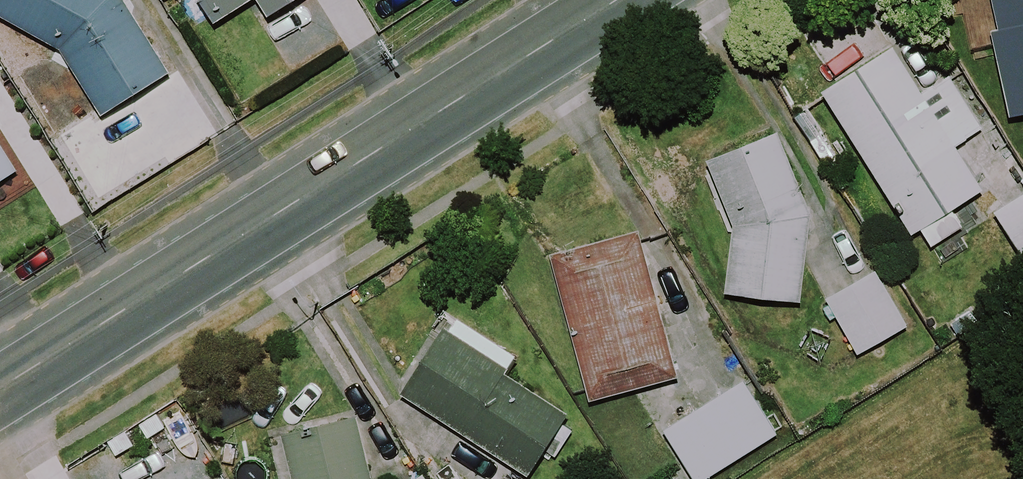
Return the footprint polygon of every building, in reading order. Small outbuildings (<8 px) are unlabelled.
[(55,52),(98,120),(164,79),(115,0),(0,0),(0,19),(55,52)] [(204,30),(250,0),(262,19),(292,0),(185,0),(204,30)] [(1003,120),(1022,115),(1022,0),(974,0),(1003,120)] [(917,95),(889,50),(816,95),(918,257),(961,230),(949,210),(977,193),(950,150),(978,131),(945,78),(917,95)] [(774,129),(697,164),(724,228),(715,299),(795,309),(808,205),(774,129)] [(18,168),(0,140),(0,180),(18,168)] [(986,211),(1019,269),(1022,267),(1022,189),(986,211)] [(669,381),(631,236),(543,259),(582,404),(669,381)] [(904,328),(873,271),(821,300),(852,357),(904,328)] [(394,393),(516,478),(518,478),(562,417),(501,374),(512,358),(450,315),(394,393)] [(740,382),(657,433),(685,478),(704,478),(773,436),(740,382)] [(352,417),(268,436),(278,478),(366,478),(352,417)]
